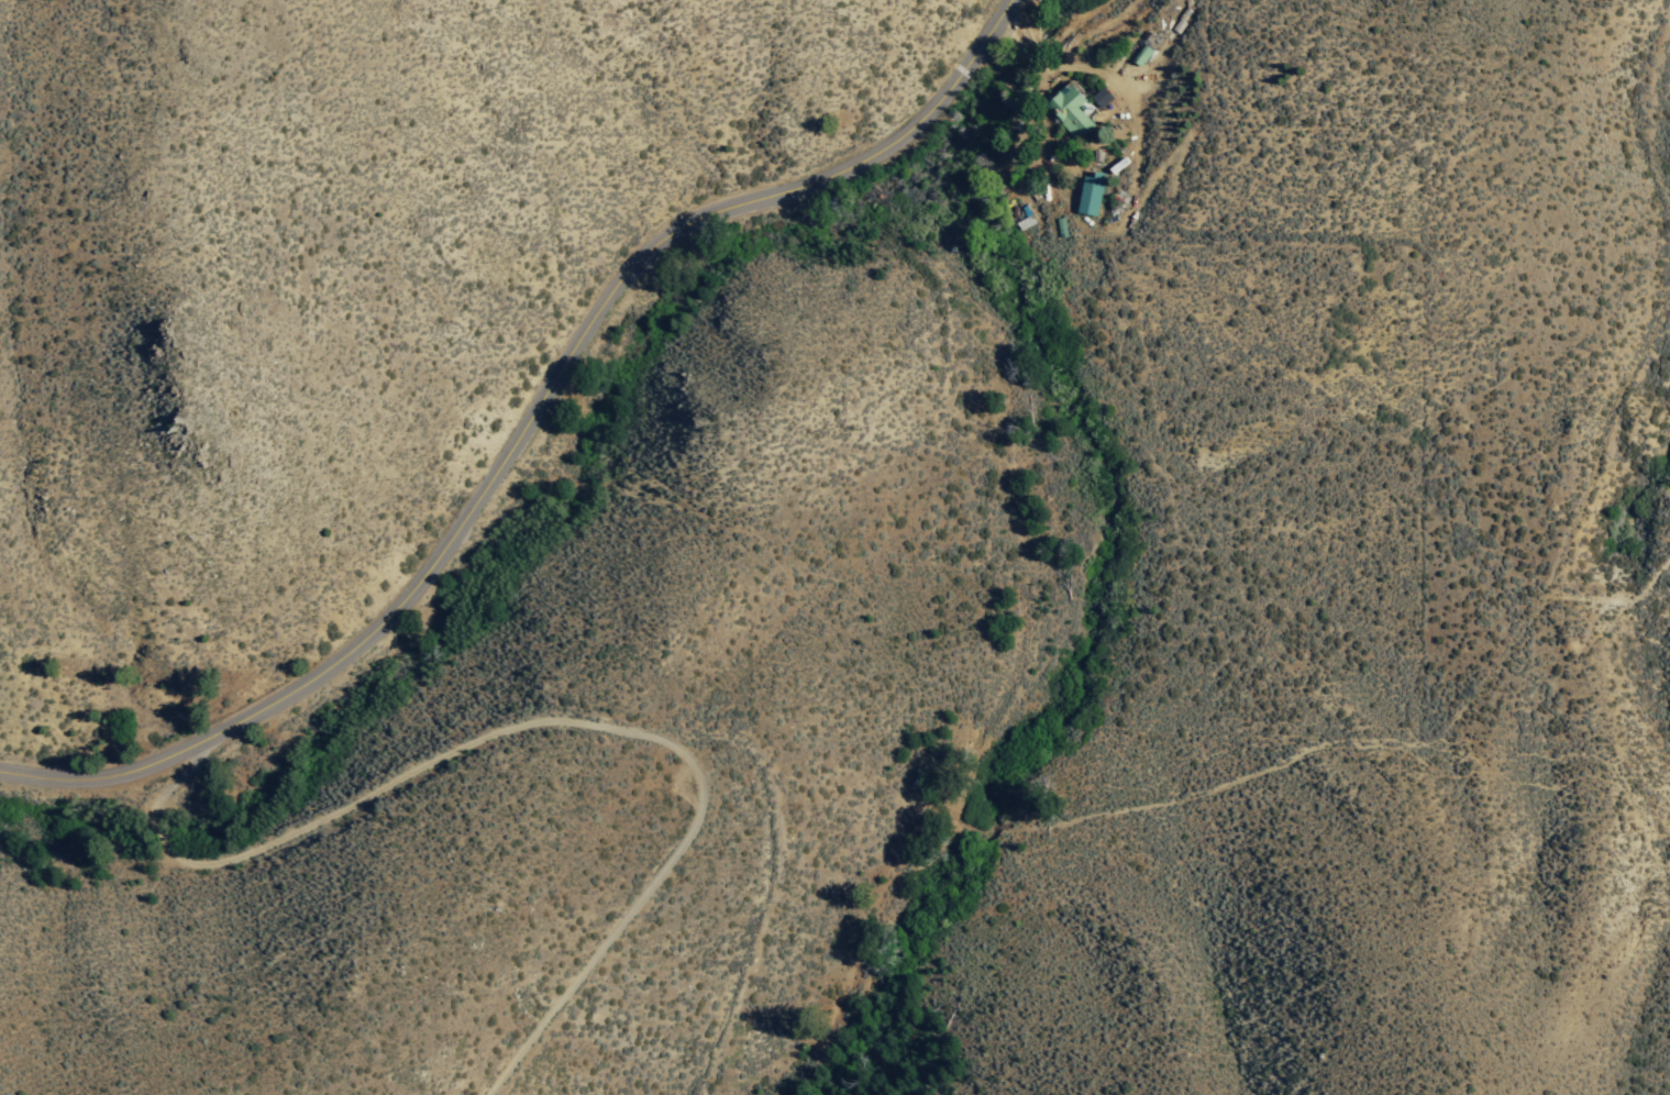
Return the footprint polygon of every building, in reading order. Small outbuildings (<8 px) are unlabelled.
[(1077,140),(1094,124),(1078,106),(1088,97),(1072,80),(1045,106),(1077,140)] [(1081,213),(1101,215),(1106,172),(1098,171),(1097,176),(1085,175),(1081,213)]
